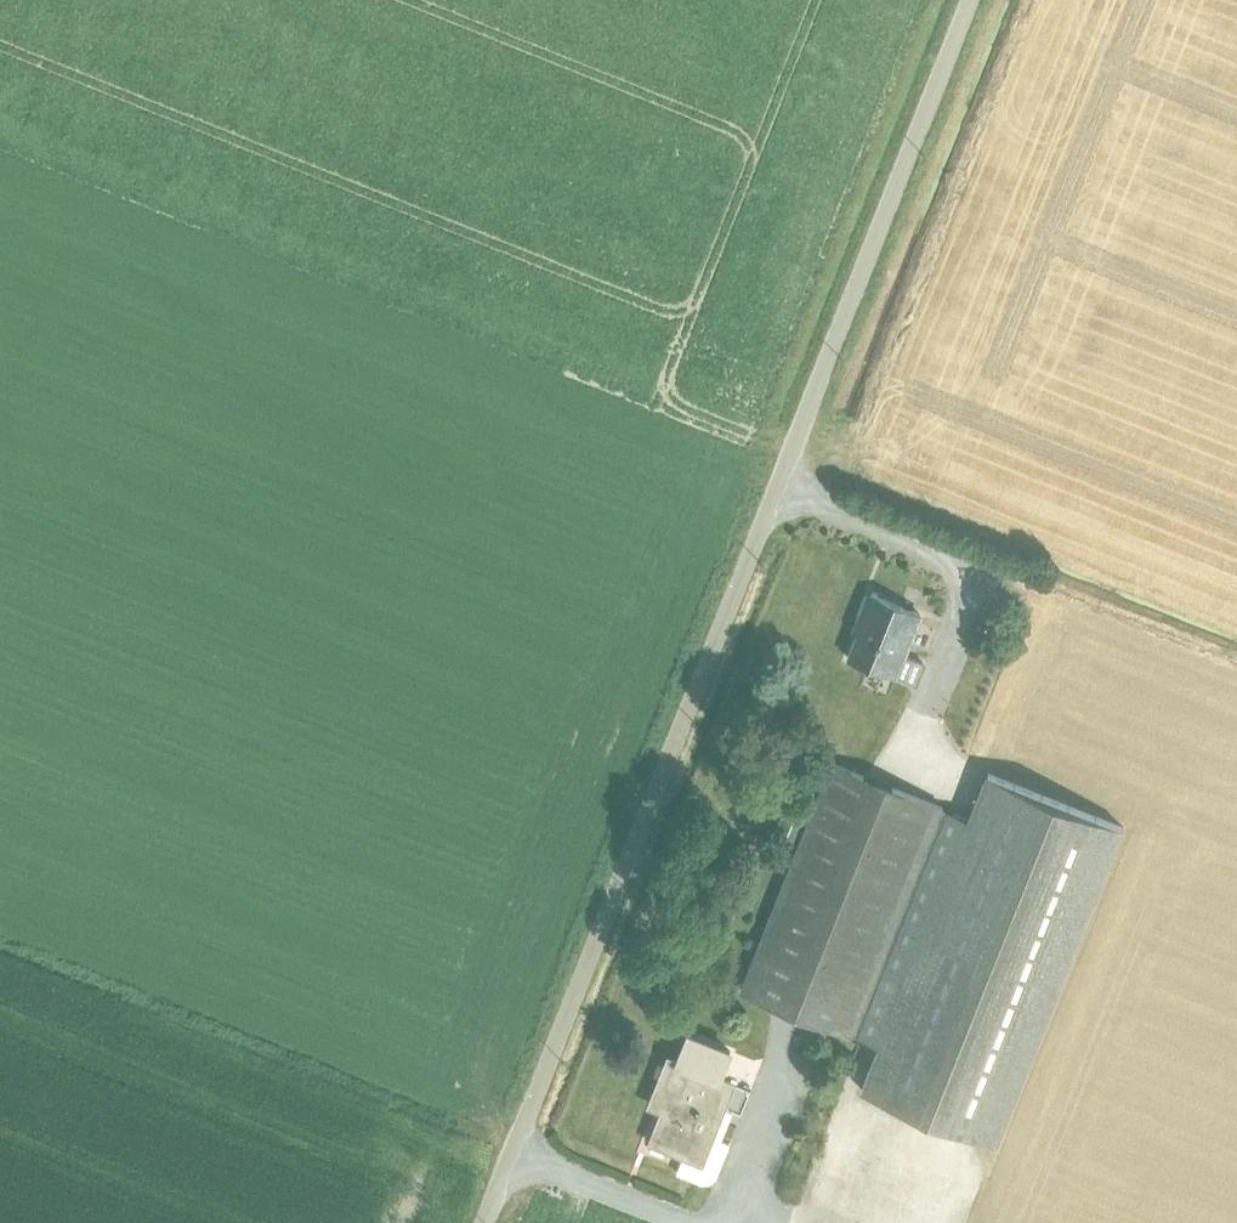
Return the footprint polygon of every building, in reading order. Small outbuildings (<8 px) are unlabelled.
[(856,640),(849,658),(863,663),(864,662),(916,682),(924,663),(905,655),(921,614),(871,594),(861,621),(865,622),(858,641),(856,640)] [(864,1089),(997,1143),(1123,828),(989,774),(971,818),(946,808),(833,765),(743,990),(855,1035),(855,1036),(881,1046),(864,1089)] [(652,1145),(702,1164),(734,1086),(720,1081),(731,1054),(691,1038),(680,1065),(671,1061),(659,1089),(673,1095),(652,1145)]
